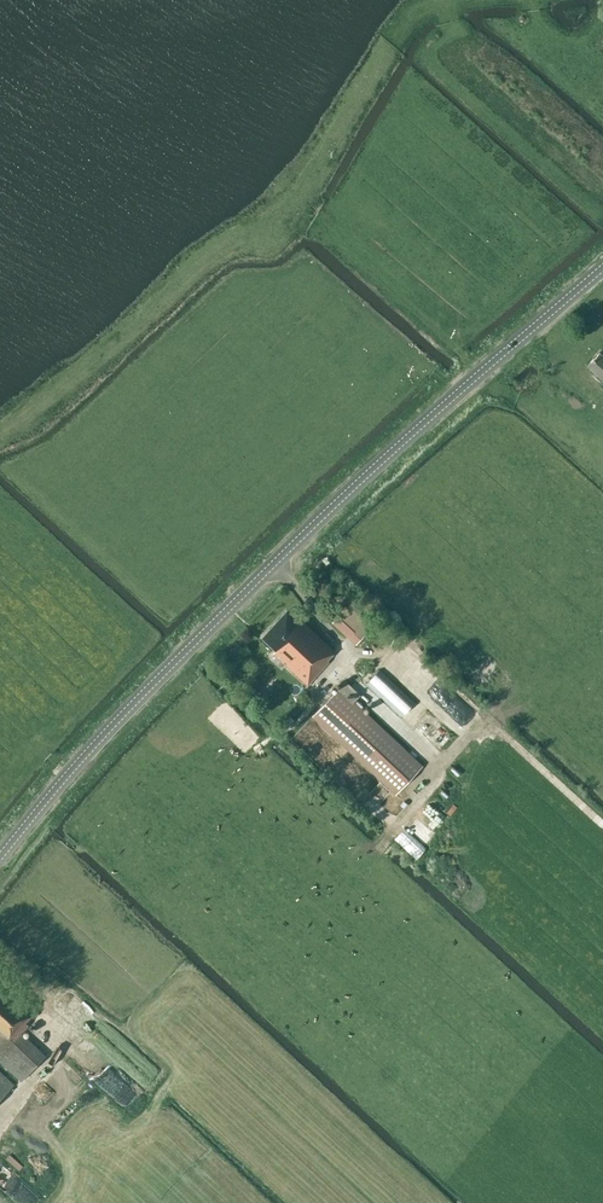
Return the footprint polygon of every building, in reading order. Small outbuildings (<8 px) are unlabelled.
[(600,352),(588,364),(602,378),(602,355),(600,352)] [(349,604),(333,621),(356,643),(372,625),(349,604)] [(305,624),(306,624),(300,618),(298,620),(287,610),(262,637),(276,650),(273,653),(308,684),(329,661),(327,659),(335,652),(305,624)] [(379,646),(365,661),(369,666),(384,650),(379,646)] [(425,713),(446,683),(435,676),(414,706),(425,713)] [(354,702),(360,694),(346,681),(313,716),(396,794),(422,766),(400,745),(354,702)] [(307,708),(296,712),(300,721),(310,717),(307,708)] [(435,741),(437,747),(447,744),(445,738),(435,741)] [(380,801),(390,790),(380,781),(370,792),(380,801)] [(32,1022),(30,1020),(37,1012),(0,977),(0,1061),(22,1081),(46,1056),(21,1033),(32,1022)] [(82,1063),(125,1103),(136,1090),(93,1051),(82,1063)] [(14,1084),(0,1071),(0,1098),(14,1084)] [(87,1098),(99,1087),(95,1082),(83,1094),(87,1098)] [(47,1149),(56,1139),(42,1126),(33,1136),(47,1149)]
